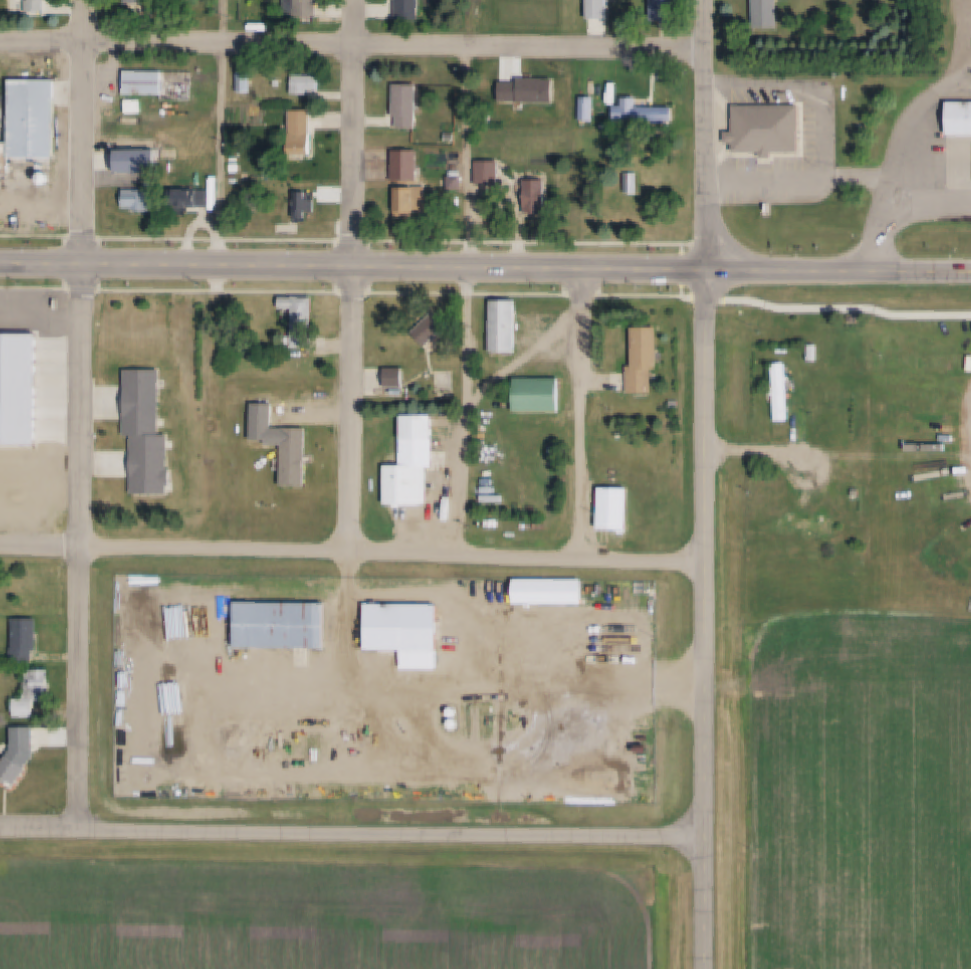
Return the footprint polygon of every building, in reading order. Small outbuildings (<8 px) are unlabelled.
[(12,10),(12,0),(44,0),(44,11),(12,10)] [(285,16),(285,0),(317,0),(317,17),(285,16)] [(395,18),(395,0),(418,0),(418,18),(395,18)] [(584,16),(585,0),(605,0),(605,17),(584,16)] [(648,19),(649,0),(670,0),(670,19),(648,19)] [(753,26),(753,0),(776,0),(776,26),(753,26)] [(191,71),(190,100),(160,100),(160,94),(122,93),(123,70),(191,71)] [(239,71),(252,72),(251,90),(239,90),(239,71)] [(232,73),(232,93),(244,93),(244,73),(232,73)] [(292,75),(317,76),(316,89),(306,89),(306,94),(291,94),(292,75)] [(516,78),(552,79),(551,104),(499,103),(499,82),(516,83),(516,78)] [(19,81),(64,82),(63,160),(17,159),(19,81)] [(392,84),(418,84),(418,128),(396,128),(397,115),(391,115),(392,84)] [(579,97),(592,97),(592,121),(579,121),(579,97)] [(612,105),(620,106),(620,97),(634,97),(634,106),(670,107),(670,122),(612,121),(612,105)] [(15,176),(0,176),(0,99),(17,99),(15,176)] [(944,100),(970,100),(970,134),(944,134),(944,100)] [(733,142),(724,142),(724,132),(733,132),(733,106),(798,106),(798,151),(771,151),(771,156),(760,156),(760,151),(733,151),(733,142)] [(288,109),(310,110),(310,149),(287,149),(288,109)] [(123,144),(152,145),(152,166),(123,166),(123,144)] [(476,161),(499,161),(499,185),(475,184),(476,161)] [(625,172),(638,173),(638,192),(624,192),(625,172)] [(53,175),(54,179),(53,183),(48,185),(44,183),(43,179),(44,175),(48,173),(53,175)] [(448,177),(461,177),(461,198),(447,198),(448,177)] [(53,187),(54,191),(53,195),(48,196),(44,195),(43,191),(44,187),(48,185),(53,187)] [(393,187),(424,187),(423,213),(414,213),(414,217),(392,217),(393,187)] [(171,188),(209,189),(208,205),(171,204),(171,188)] [(122,189),(154,190),(154,208),(122,208),(122,189)] [(296,190),(316,191),(315,212),(307,212),(307,217),(296,217),(296,190)] [(52,198),(54,203),(52,207),(48,208),(44,207),(42,203),(44,198),(48,197),(52,198)] [(523,197),(539,198),(539,212),(522,212),(523,197)] [(310,296),(309,347),(290,346),(290,343),(284,343),(284,335),(290,335),(290,308),(278,308),(278,296),(310,296)] [(488,300),(514,301),(513,351),(487,351),(488,300)] [(404,335),(416,350),(443,329),(430,313),(404,335)] [(631,327),(656,327),(656,369),(652,368),(652,392),(626,392),(626,365),(630,365),(631,327)] [(807,344),(819,344),(818,360),(807,359),(807,344)] [(767,384),(772,383),(771,361),(785,361),(788,419),(774,419),(773,394),(767,394),(767,384)] [(383,367),(402,368),(402,385),(383,385),(383,367)] [(130,371),(162,371),(161,435),(169,435),(168,495),(137,494),(138,436),(129,436),(130,371)] [(515,377),(560,378),(559,411),(514,410),(515,377)] [(431,439),(431,467),(427,467),(426,504),(382,503),(382,464),(399,465),(399,440),(398,440),(398,414),(428,415),(428,439),(431,439)] [(281,427),(305,428),(304,485),(279,485),(281,427)] [(596,486),(626,487),(624,528),(595,527),(596,486)] [(511,578),(580,579),(579,602),(510,601),(511,578)] [(646,587),(655,587),(654,600),(646,600),(646,587)] [(232,601),(321,603),(320,647),(231,645),(232,601)] [(363,603),(436,604),(435,667),(399,667),(400,649),(362,648),(363,603)] [(16,620),(42,621),(41,651),(37,651),(36,663),(15,663),(16,620)] [(26,671),(53,671),(52,700),(25,699),(26,671)] [(458,708),(459,711),(458,714),(455,715),(452,714),(451,711),(452,708),(455,707),(458,708)] [(459,719),(460,722),(459,725),(456,726),(453,725),(452,722),(453,719),(456,718),(459,719)] [(10,782),(0,775),(0,770),(8,756),(32,769),(23,784),(13,778),(10,782)]
